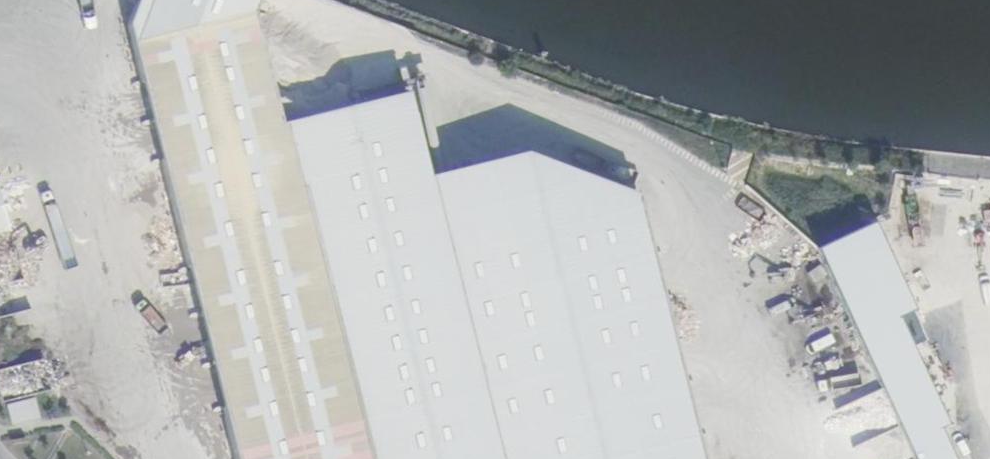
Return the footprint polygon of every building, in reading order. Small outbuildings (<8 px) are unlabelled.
[(284,129),(254,15),(135,48),(232,436),(238,458),(365,458),(350,396),(284,129)] [(421,135),(410,96),(284,129),(350,396),(365,458),(501,458),(421,135)] [(421,135),(501,458),(702,458),(626,155),(536,177),(520,111),(421,135)] [(777,211),(816,245),(820,249),(914,458),(949,458),(937,433),(942,428),(894,318),(910,311),(857,195),(786,185),(792,204),(777,211)]
